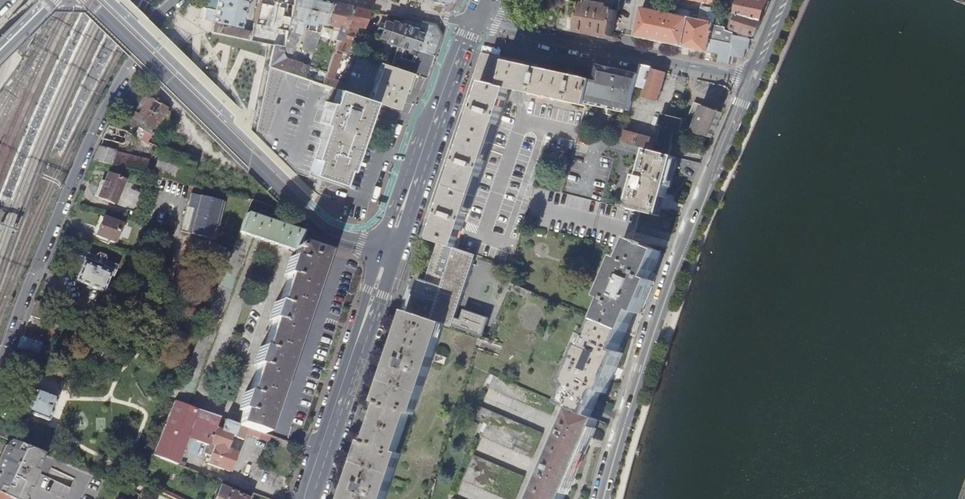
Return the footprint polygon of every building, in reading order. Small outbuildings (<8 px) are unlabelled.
[(218,0),(205,0),(201,7),(205,8),(216,11),(218,0)] [(203,18),(213,20),(217,21),(239,26),(245,0),(218,0),(216,11),(205,8),(203,18)] [(266,0),(258,0),(257,24),(265,24),(266,0)] [(312,52),(319,31),(321,24),(329,0),(328,0),(293,0),(285,38),(283,47),(284,47),(294,49),(298,35),(293,33),(298,18),(299,18),(299,21),(311,23),(311,25),(309,25),(302,48),(312,52)] [(321,24),(326,25),(335,26),(331,38),(337,41),(350,5),(339,3),(329,0),(321,24)] [(704,2),(700,20),(696,19),(697,12),(678,8),(676,15),(643,7),(637,36),(719,54),(717,61),(728,63),(730,56),(743,59),(746,48),(748,48),(751,39),(726,30),(726,27),(722,26),(719,11),(717,4),(718,0),(695,0),(704,2)] [(736,14),(738,14),(761,21),(769,1),(762,0),(732,0),(731,3),(739,5),(736,14)] [(585,3),(584,2),(578,30),(595,33),(613,37),(618,9),(607,7),(608,4),(602,3),(601,6),(598,5),(599,2),(596,2),(595,5),(585,3)] [(355,25),(364,27),(370,9),(350,5),(337,41),(335,48),(346,52),(355,25)] [(733,29),(754,37),(761,21),(738,14),(736,20),(732,18),(730,27),(733,28),(733,29)] [(428,74),(434,54),(441,34),(436,24),(424,21),(406,17),(404,24),(397,46),(390,65),(411,72),(427,77),(428,74)] [(213,20),(211,31),(228,35),(247,39),(248,31),(217,24),(217,21),(213,20)] [(386,42),(397,46),(404,24),(394,20),(392,23),(385,21),(380,37),(386,39),(386,42)] [(275,45),(283,47),(285,38),(268,35),(268,33),(260,29),(253,28),(251,40),(270,44),(274,45),(275,45)] [(283,53),(284,47),(283,47),(275,45),(274,45),(269,66),(285,72),(304,78),(307,70),(308,66),(285,58),(283,53)] [(342,54),(334,51),(325,76),(323,84),(337,91),(340,92),(345,82),(333,79),(342,54)] [(455,248),(461,231),(509,89),(519,91),(586,107),(588,100),(593,78),(522,62),(482,53),(452,142),(420,237),(439,243),(455,248)] [(402,97),(411,72),(390,65),(381,62),(373,86),(373,87),(373,88),(369,99),(398,109),(402,97)] [(604,104),(630,110),(639,81),(641,73),(621,69),(612,67),(597,64),(593,78),(588,100),(604,104)] [(652,68),(653,66),(643,64),(641,73),(639,81),(647,83),(645,93),(659,98),(666,72),(652,68)] [(274,102),(285,72),(269,66),(257,120),(255,131),(267,135),(278,104),(274,102)] [(325,76),(307,70),(304,78),(305,78),(323,84),(325,76)] [(365,108),(367,101),(340,92),(337,91),(335,97),(332,104),(326,102),(319,124),(325,126),(310,171),(341,181),(347,162),(365,108)] [(128,119),(140,126),(135,136),(149,143),(169,106),(143,92),(128,119)] [(696,101),(690,113),(698,116),(696,120),(692,118),(690,122),(688,125),(693,127),(692,129),(711,137),(722,112),(696,101)] [(687,121),(690,122),(692,118),(696,120),(698,116),(690,113),(687,121)] [(659,139),(625,129),(621,142),(649,150),(671,156),(676,133),(681,134),(685,119),(662,114),(659,126),(662,126),(659,139)] [(124,146),(130,130),(109,123),(103,138),(124,146)] [(94,161),(146,172),(149,157),(97,146),(94,161)] [(630,202),(628,210),(661,217),(676,158),(671,156),(649,150),(641,178),(638,177),(632,195),(628,194),(626,201),(630,202)] [(211,160),(209,167),(223,171),(225,164),(211,160)] [(94,196),(114,204),(123,181),(107,174),(101,186),(99,185),(94,196)] [(187,232),(215,239),(224,201),(191,193),(189,201),(195,202),(187,232)] [(240,420),(239,425),(262,432),(265,434),(267,429),(267,428),(311,295),(325,252),(300,243),(303,232),(292,229),(293,227),(285,225),(284,226),(265,219),(265,218),(257,215),(256,216),(245,213),(234,243),(233,246),(179,390),(163,383),(159,397),(172,401),(188,407),(254,237),(296,251),(294,257),(291,256),(285,274),(288,275),(279,302),(276,302),(270,319),(273,321),(264,348),(261,347),(255,364),(258,366),(249,393),(246,392),(240,409),(243,411),(240,420)] [(94,234),(114,242),(121,224),(101,216),(94,234)] [(607,301),(599,320),(632,334),(641,314),(645,316),(659,283),(655,280),(666,254),(652,248),(652,246),(648,244),(647,246),(633,240),(624,260),(619,258),(602,298),(607,301)] [(418,280),(407,311),(431,320),(444,324),(447,325),(452,327),(455,318),(476,255),(455,248),(439,243),(425,283),(418,280)] [(87,285),(103,291),(110,274),(113,274),(116,265),(106,261),(105,256),(99,254),(94,256),(82,251),(78,260),(83,262),(75,280),(87,285)] [(524,295),(526,289),(513,283),(511,290),(524,295)] [(50,303),(36,298),(29,315),(44,320),(50,303)] [(455,318),(452,327),(485,338),(491,319),(465,310),(462,320),(455,318)] [(401,454),(397,452),(410,413),(414,415),(444,324),(431,320),(407,311),(376,402),(380,404),(367,442),(363,441),(344,498),(386,498),(401,454)] [(571,386),(563,405),(572,410),(596,419),(605,394),(611,397),(628,355),(623,352),(632,334),(599,320),(590,340),(573,333),(560,365),(572,370),(567,384),(571,386)] [(41,345),(22,338),(18,350),(37,357),(41,345)] [(551,415),(557,402),(495,375),(489,388),(551,415)] [(25,412),(48,421),(58,397),(34,388),(31,389),(28,397),(23,410),(25,412)] [(212,398),(220,401),(223,391),(216,388),(212,398)] [(188,407),(172,401),(152,456),(176,465),(187,437),(209,445),(208,447),(214,449),(209,463),(230,471),(237,453),(226,449),(232,434),(245,439),(247,433),(260,438),(262,432),(239,425),(188,407)] [(544,434),(481,407),(476,419),(488,424),(483,437),(533,458),(544,434)] [(604,422),(596,419),(572,410),(535,498),(570,498),(604,422)] [(0,421),(0,437),(5,439),(10,425),(0,421)] [(269,441),(271,436),(265,434),(262,432),(260,438),(269,441)] [(47,440),(45,444),(48,449),(53,448),(55,444),(53,440),(47,440)] [(10,441),(7,448),(39,462),(42,455),(10,441)] [(30,481),(39,462),(7,448),(3,456),(32,470),(28,480),(30,481)] [(0,463),(0,467),(28,480),(32,470),(3,456),(0,463)] [(475,456),(464,481),(506,498),(516,498),(525,477),(475,456)] [(29,484),(27,483),(28,480),(0,467),(0,496),(7,498),(22,498),(29,484)] [(248,498),(221,486),(215,498),(247,498),(248,498)]
